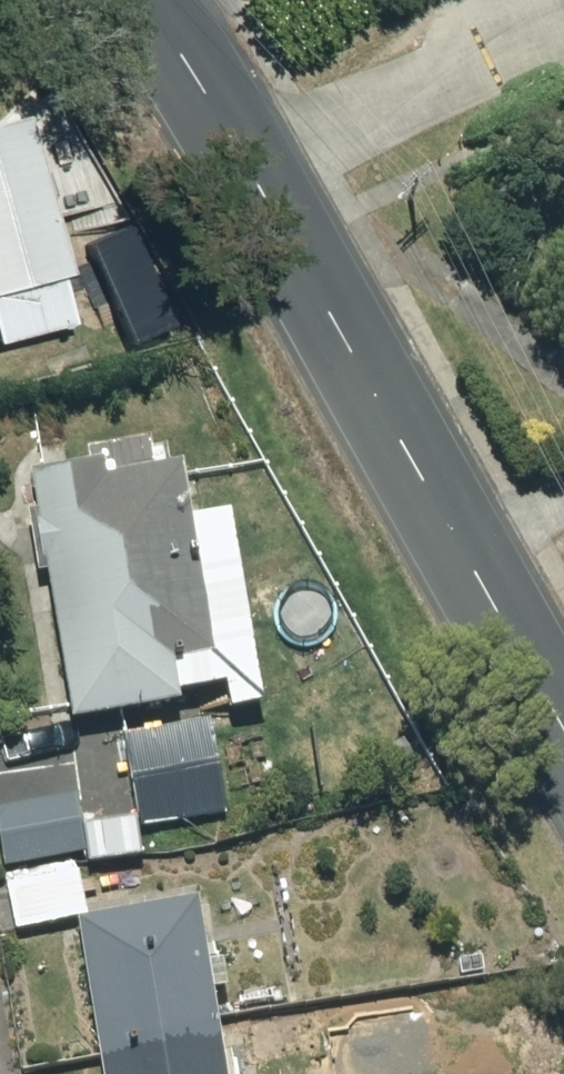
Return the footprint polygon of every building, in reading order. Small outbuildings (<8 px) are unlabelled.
[(0,120),(0,291),(75,271),(32,112),(0,120)] [(91,449),(93,462),(35,471),(40,510),(31,511),(41,577),(54,576),(76,723),(186,705),(179,665),(222,658),(187,467),(159,471),(154,441),(91,449)] [(215,723),(128,737),(143,827),(229,813),(215,723)] [(0,808),(0,815),(9,867),(90,853),(80,795),(0,808)] [(225,1035),(203,903),(86,923),(107,1054),(225,1035)] [(460,954),(467,1017),(499,1013),(492,951),(460,954)] [(107,1056),(110,1073),(231,1073),(225,1037),(107,1056)]
